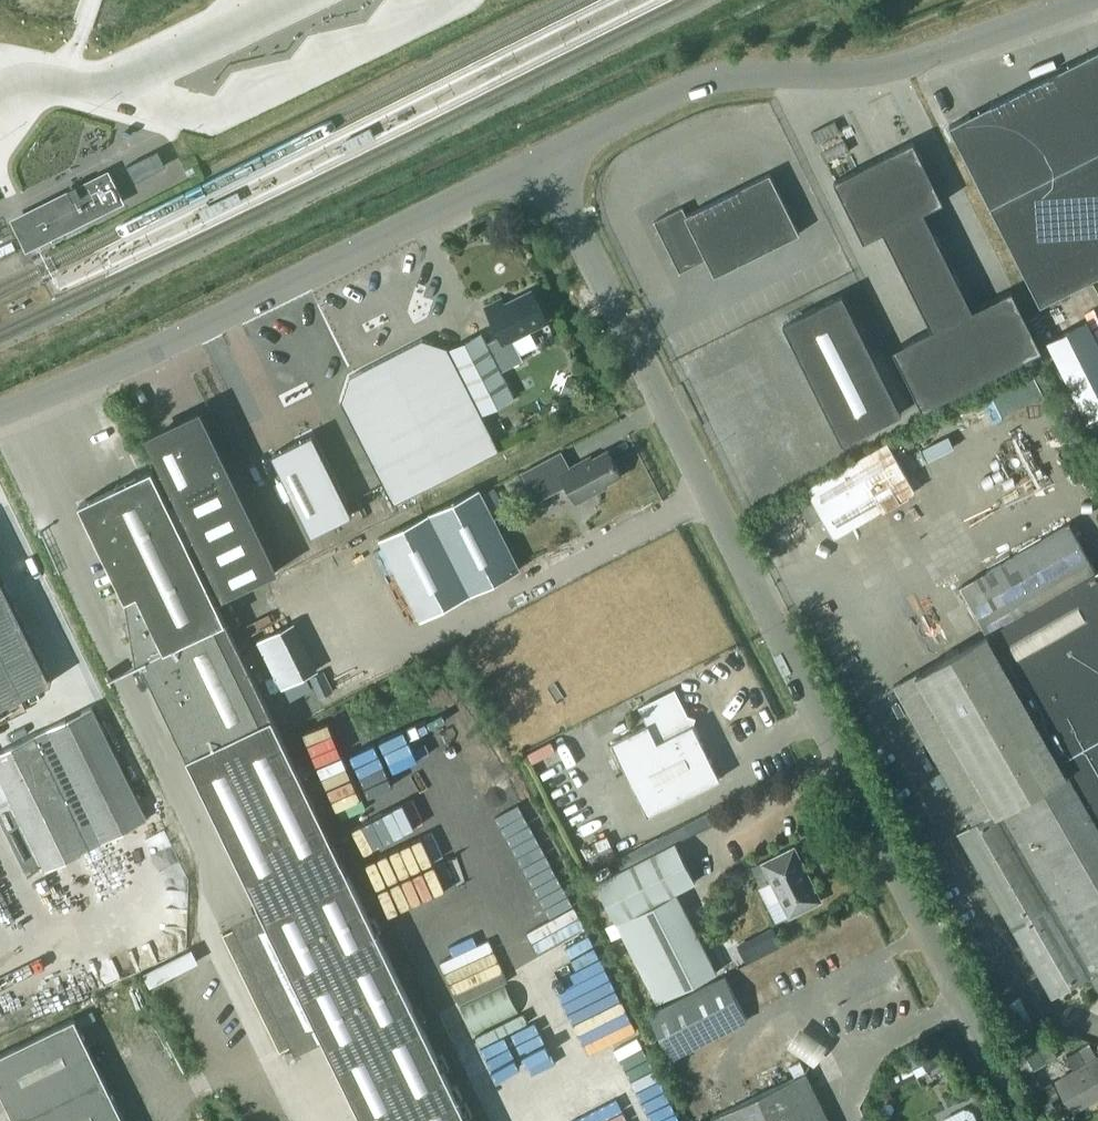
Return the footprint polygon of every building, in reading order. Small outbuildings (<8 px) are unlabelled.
[(990,206),(1040,305),(1097,275),(1097,49),(949,125),(990,206)] [(912,140),(833,180),(863,240),(883,230),(932,328),(893,348),(923,407),(1042,348),(1012,288),(973,308),(923,209),(942,200),(912,140)] [(156,150),(126,165),(134,180),(164,165),(156,150)] [(111,172),(109,168),(77,184),(79,188),(111,172)] [(31,212),(43,235),(90,212),(93,216),(109,209),(106,204),(123,196),(111,172),(79,188),(77,184),(76,183),(68,187),(69,188),(71,192),(31,212)] [(713,275),(799,233),(769,173),(686,215),(682,207),(653,221),(679,272),(705,259),(713,275)] [(71,192),(69,188),(20,212),(10,217),(26,250),(36,244),(93,216),(90,212),(43,235),(31,212),(71,192)] [(106,204),(109,209),(125,201),(123,196),(106,204)] [(547,323),(530,291),(504,303),(501,298),(484,307),(500,337),(486,344),(482,334),(450,350),(482,413),(513,398),(500,372),(522,361),(512,340),(547,323)] [(904,419),(844,299),(784,329),(844,449),(904,419)] [(349,376),(341,400),(394,503),(500,449),(447,346),(422,338),(349,376)] [(962,401),(972,424),(1043,395),(1033,372),(962,401)] [(568,374),(561,392),(574,396),(580,379),(568,374)] [(199,413),(150,437),(226,595),(275,571),(199,413)] [(351,514),(312,433),(271,453),(310,534),(351,514)] [(823,517),(833,536),(914,490),(886,441),(805,488),(809,493),(823,517)] [(590,456),(569,467),(561,452),(522,473),(537,501),(567,485),(577,503),(606,487),(605,485),(621,476),(607,450),(591,459),(590,456)] [(152,468),(151,466),(78,502),(125,597),(135,662),(134,662),(135,664),(141,661),(186,756),(187,755),(256,898),(262,913),(223,932),(280,1049),(319,1030),(364,1120),(469,1120),(342,858),(225,617),(224,618),(152,468)] [(519,570),(478,489),(376,540),(417,621),(519,570)] [(809,493),(798,500),(812,524),(823,517),(809,493)] [(1010,924),(1052,996),(1091,974),(1097,987),(1097,567),(1095,569),(1069,523),(961,585),(987,631),(893,684),(973,824),(958,833),(1010,924)] [(54,682),(0,572),(0,709),(54,682)] [(329,601),(287,619),(307,669),(350,651),(329,601)] [(324,670),(311,676),(315,683),(313,684),(319,698),(334,691),(324,670)] [(611,742),(648,815),(721,778),(694,724),(693,724),(675,688),(639,707),(647,724),(611,742)] [(0,751),(0,774),(46,867),(146,818),(92,706),(0,751)] [(595,881),(616,921),(657,1002),(718,971),(677,890),(695,881),(675,842),(620,869),(595,881)] [(763,864),(791,917),(822,901),(795,848),(763,864)] [(760,933),(737,944),(747,963),(769,951),(760,933)] [(192,947),(144,972),(151,984),(198,960),(192,947)] [(725,976),(649,1015),(672,1059),(748,1020),(725,976)] [(1021,996),(999,1007),(1016,1043),(1038,1032),(1021,996)] [(76,1016),(0,1053),(0,1087),(16,1120),(126,1120),(76,1016)] [(1047,1035),(1036,1041),(1047,1059),(1057,1053),(1047,1035)] [(1097,1055),(1090,1042),(1078,1048),(1067,1055),(1075,1068),(1058,1078),(1075,1108),(1097,1094),(1097,1055)] [(938,1044),(928,1049),(936,1065),(947,1060),(938,1044)] [(1036,1044),(1013,1057),(1023,1074),(1033,1068),(1045,1061),(1036,1044)] [(801,1059),(790,1065),(795,1076),(806,1070),(801,1059)] [(891,1068),(882,1072),(890,1089),(899,1084),(891,1068)] [(1023,1074),(1022,1075),(1032,1092),(1043,1086),(1033,1068),(1023,1074)] [(806,1070),(795,1076),(711,1117),(713,1120),(831,1120),(806,1070)]
